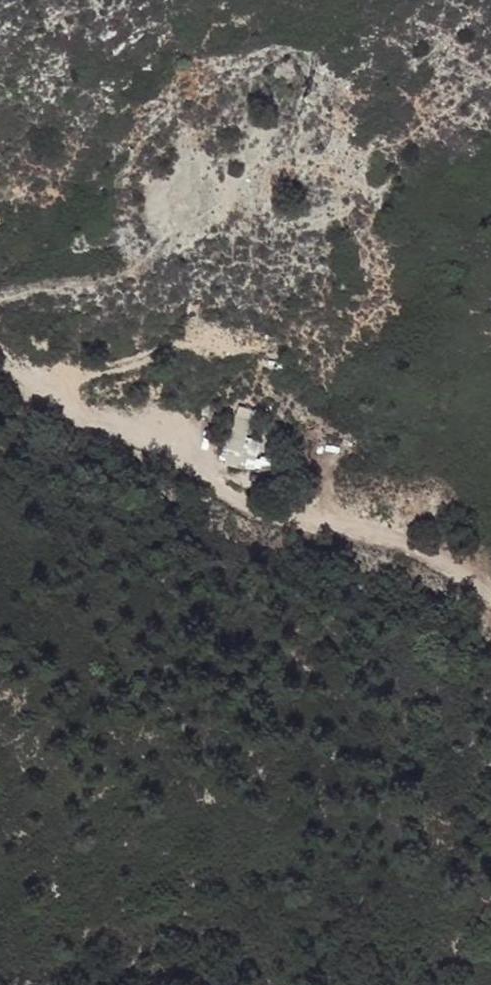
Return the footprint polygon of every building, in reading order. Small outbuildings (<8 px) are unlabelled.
[(233,407),(226,464),(242,466),(249,409),(233,407)]
